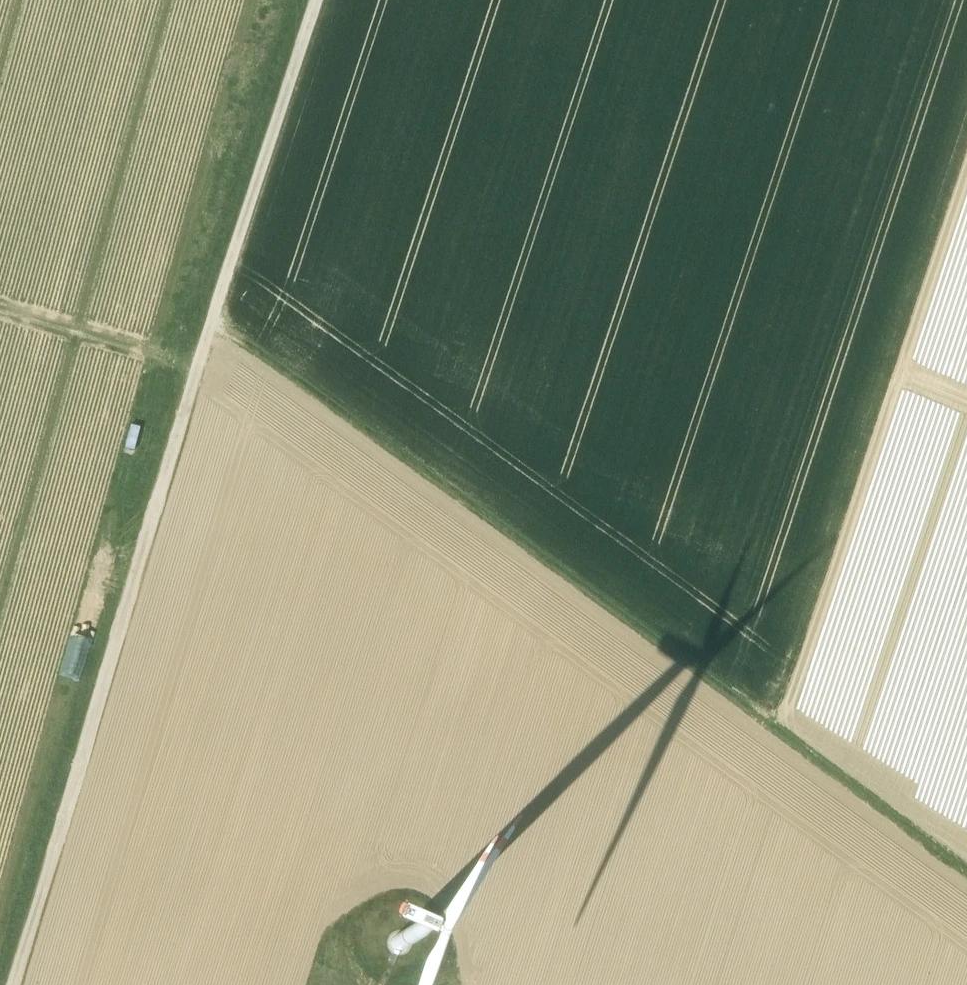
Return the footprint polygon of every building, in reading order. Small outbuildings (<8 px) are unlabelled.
[(131,424),(125,448),(154,455),(160,431),(131,424)]
